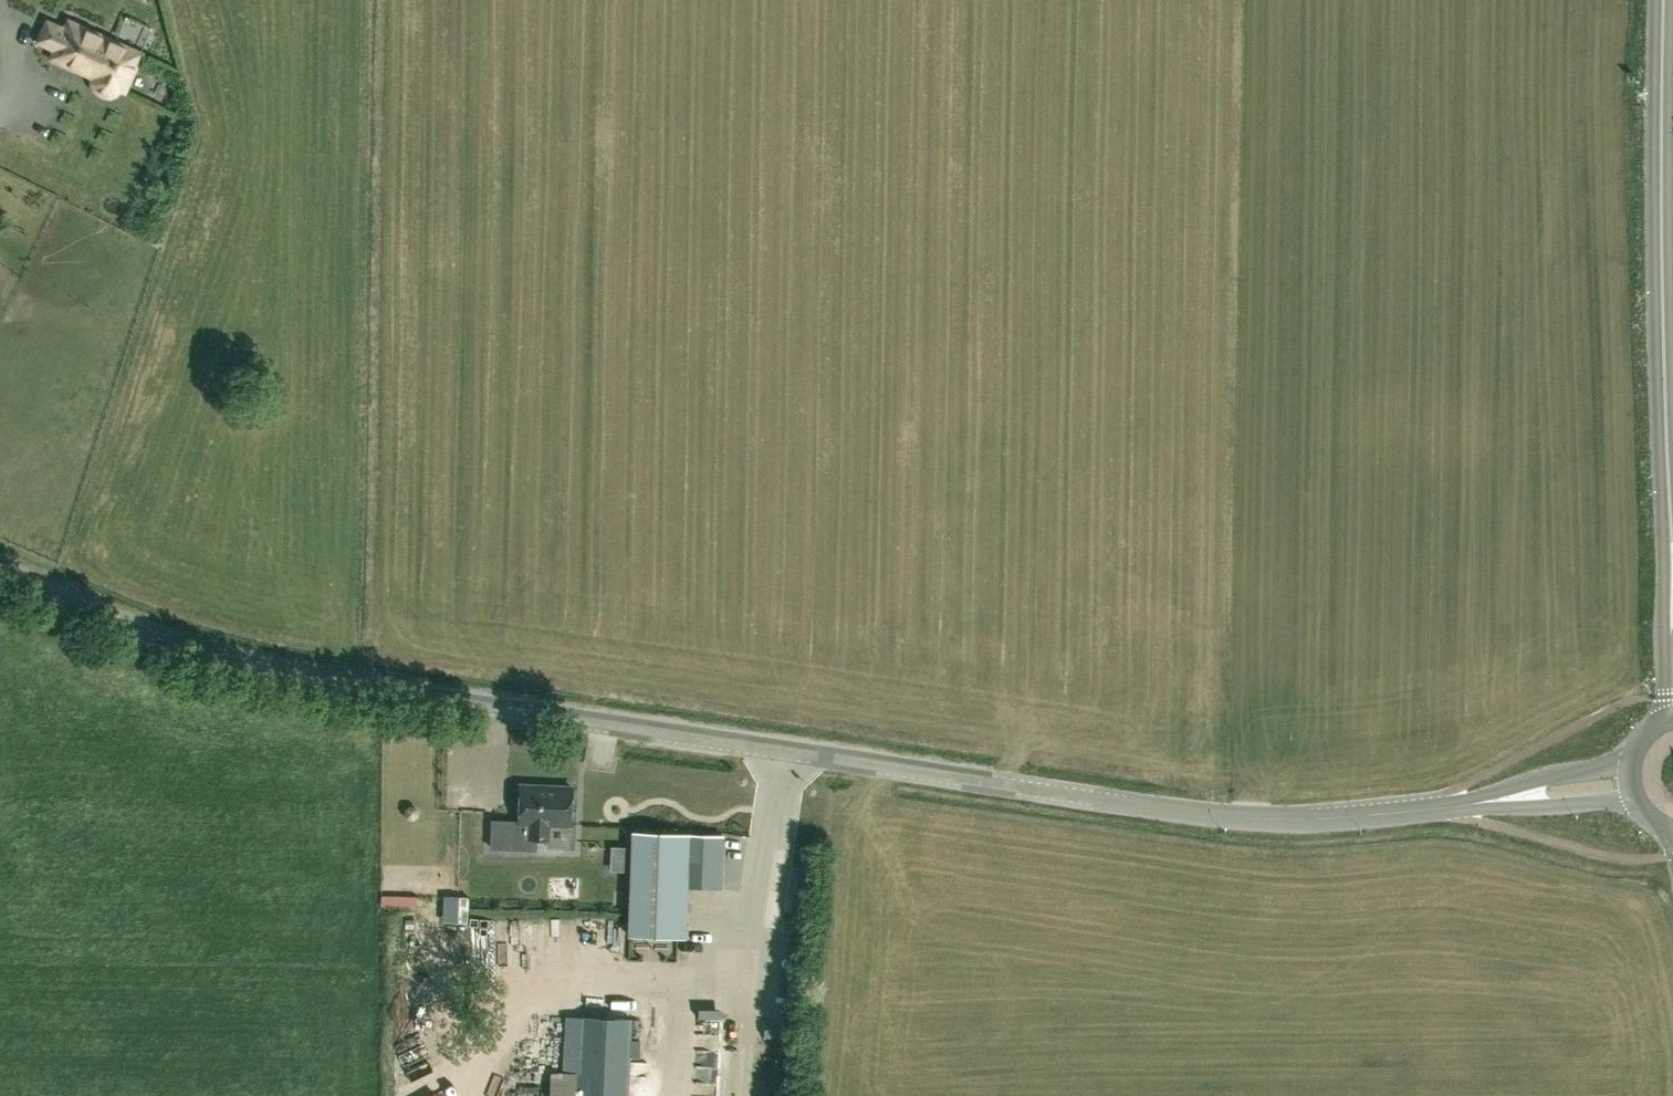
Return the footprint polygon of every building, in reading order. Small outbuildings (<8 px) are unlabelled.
[(143,54),(68,20),(64,27),(47,20),(37,42),(54,50),(50,59),(92,78),(90,83),(92,86),(93,88),(94,90),(95,91),(98,94),(99,95),(103,97),(105,97),(107,98),(109,98),(111,98),(116,95),(120,91),(125,93),(143,54)] [(570,826),(572,787),(520,785),(519,822),(515,822),(515,829),(510,829),(509,847),(534,849),(535,839),(547,839),(547,847),(568,848),(569,826),(570,826)] [(679,937),(681,887),(721,888),(723,836),(634,832),(629,935),(679,937)] [(597,1017),(565,1016),(564,1070),(576,1071),(576,1072),(550,1071),(549,1095),(628,1095),(630,1049),(631,1019),(597,1017)]
